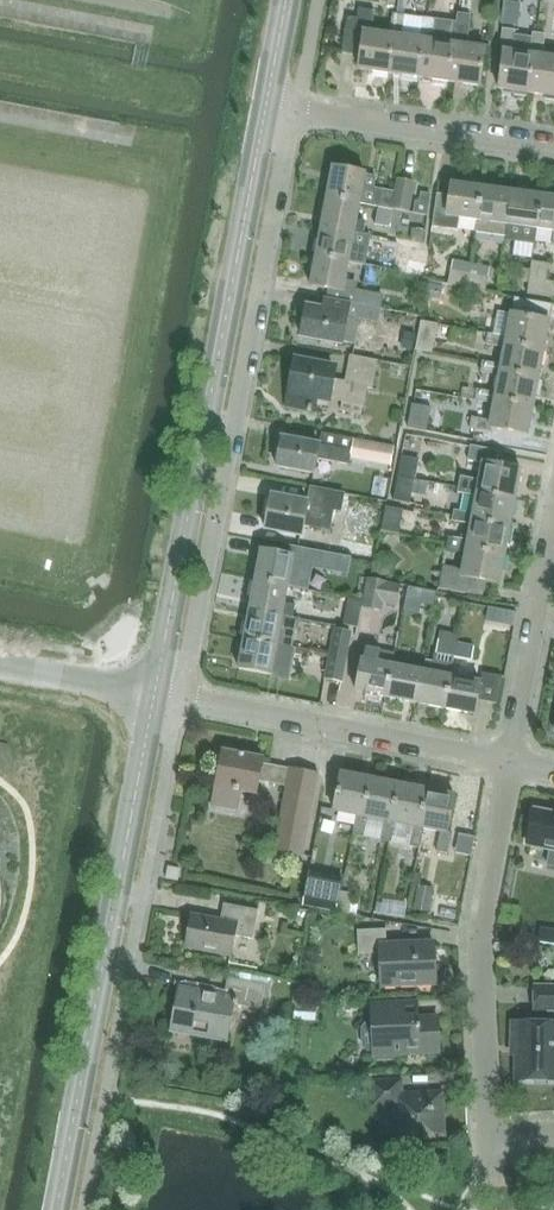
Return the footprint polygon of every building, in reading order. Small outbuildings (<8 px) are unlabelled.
[(392,37),(388,36),(371,34),(375,11),(358,9),(357,18),(346,17),(342,53),(359,56),(357,70),(388,74),(392,37)] [(418,78),(422,41),(418,40),(422,18),(405,16),(405,15),(392,13),(388,36),(392,37),(388,74),(418,78)] [(452,21),(452,22),(449,44),(453,45),(448,82),(479,86),(484,50),(467,47),(471,15),(457,13),(456,22),(452,21)] [(448,82),(453,45),(449,44),(452,22),(435,19),(422,17),(422,18),(418,40),(422,41),(418,78),(448,82)] [(529,94),(533,56),(529,56),(531,36),(513,34),(513,31),(502,29),(499,53),(503,54),(498,90),(513,92),(513,95),(527,97),(529,94)] [(541,57),(544,35),(531,33),(531,36),(529,56),(533,56),(529,94),(543,96),(544,99),(553,100),(553,59),(541,57)] [(331,167),(326,197),(359,204),(377,208),(380,191),(373,189),(375,178),(364,175),(364,173),(331,167)] [(394,192),(380,190),(380,191),(377,208),(391,211),(392,208),(409,212),(414,183),(397,180),(394,192)] [(474,221),(478,187),(477,181),(466,180),(463,185),(450,184),(449,196),(436,194),(432,227),(444,229),(444,228),(457,230),(459,219),(474,221)] [(507,225),(510,192),(478,187),(474,221),(476,221),(475,233),(505,238),(505,237),(507,225)] [(536,229),(540,196),(510,192),(507,225),(505,237),(533,241),(535,229),(536,229)] [(540,196),(536,229),(552,231),(551,243),(553,243),(553,197),(540,196)] [(356,219),(359,204),(326,197),(320,227),(363,234),(366,221),(356,219)] [(388,227),(391,211),(377,208),(374,224),(388,227)] [(369,235),(363,234),(320,227),(315,256),(348,262),(363,265),(369,235)] [(345,277),(348,262),(315,256),(309,286),(330,290),(329,297),(381,307),(383,292),(359,288),(360,280),(345,277)] [(530,261),(526,294),(553,298),(553,282),(547,281),(549,264),(530,261)] [(377,286),(381,266),(367,263),(363,283),(377,286)] [(467,288),(469,273),(452,270),(449,284),(467,288)] [(488,277),(469,273),(467,288),(486,291),(488,277)] [(444,286),(428,283),(425,299),(441,302),(444,286)] [(306,306),(304,312),(300,312),(298,325),(301,327),(299,337),(339,346),(340,342),(354,345),(359,320),(378,323),(381,307),(329,297),(325,296),(323,310),(306,306)] [(485,344),(504,348),(505,343),(543,350),(552,304),(514,296),(510,313),(498,311),(493,334),(487,333),(485,344)] [(437,323),(420,320),(415,350),(432,353),(437,323)] [(415,333),(404,331),(401,348),(412,350),(415,333)] [(538,378),(543,350),(505,343),(504,348),(501,365),(482,361),(479,373),(499,376),(500,371),(538,378)] [(371,387),(376,360),(349,355),(341,400),(361,404),(364,386),(371,387)] [(327,400),(333,366),(296,359),(287,406),(309,410),(312,397),(327,400)] [(532,407),(538,378),(500,371),(499,376),(496,393),(476,390),(474,401),(493,404),(494,399),(532,407)] [(527,435),(532,407),(494,399),(493,404),(490,421),(471,417),(469,428),(490,432),(490,428),(527,435)] [(431,407),(412,403),(407,428),(426,431),(431,407)] [(391,465),(394,448),(353,440),(353,438),(321,432),(319,444),(280,436),(275,466),(313,473),(316,458),(349,464),(350,458),(391,465)] [(456,494),(476,498),(477,491),(514,499),(520,470),(496,465),(499,451),(470,446),(467,461),(482,464),(478,486),(458,483),(456,494)] [(416,480),(419,459),(402,455),(398,476),(414,480),(416,480)] [(409,503),(414,480),(398,476),(393,500),(409,503)] [(340,511),(343,494),(311,489),(308,503),(270,497),(264,529),(302,536),(304,526),(329,530),(332,510),(340,511)] [(509,527),(514,499),(477,491),(476,498),(472,514),(453,510),(451,522),(470,526),(471,519),(509,527)] [(403,510),(385,507),(381,530),(399,533),(403,510)] [(503,556),(509,527),(471,519),(470,526),(467,542),(448,539),(445,550),(465,554),(466,548),(503,556)] [(498,585),(503,556),(466,548),(465,554),(461,571),(442,568),(438,589),(482,597),(484,582),(498,585)] [(260,550),(255,580),(287,586),(293,556),(260,550)] [(337,556),(333,572),(347,575),(348,571),(351,558),(337,556)] [(284,604),(287,586),(255,580),(249,609),(293,617),(295,606),(284,604)] [(366,580),(362,601),(361,608),(382,612),(384,603),(396,606),(400,586),(366,580)] [(357,628),(361,608),(362,601),(348,598),(343,626),(357,628)] [(292,618),(293,617),(249,609),(243,639),(292,648),(296,629),(298,629),(300,620),(292,618)] [(333,627),(328,655),(348,659),(353,631),(333,627)] [(292,648),(243,639),(238,668),(287,678),(292,648)] [(454,658),(456,644),(438,640),(435,655),(454,658)] [(474,647),(456,644),(454,658),(472,662),(474,647)] [(384,698),(391,665),(393,654),(365,649),(363,660),(361,660),(355,692),(384,698)] [(343,683),(348,659),(328,655),(323,680),(343,683)] [(414,704),(421,671),(391,665),(384,698),(414,704)] [(444,710),(450,676),(421,671),(414,704),(444,710)] [(480,682),(450,676),(444,710),(473,715),(480,682)] [(302,857),(318,774),(290,768),(286,769),(261,764),(262,758),(221,750),(214,786),(217,787),(213,807),(236,812),(240,791),(255,794),(258,781),(286,786),(273,851),(302,857)] [(357,815),(353,835),(364,837),(367,817),(361,816),(368,779),(339,773),(333,810),(357,815)] [(367,817),(384,820),(380,840),(392,842),(396,822),(390,821),(397,784),(368,779),(361,816),(367,817)] [(396,822),(413,825),(409,846),(421,848),(424,827),(419,826),(425,789),(397,784),(390,821),(396,822)] [(437,851),(448,853),(451,832),(447,831),(454,794),(425,789),(419,826),(424,827),(441,830),(437,851)] [(528,845),(553,850),(553,814),(535,810),(528,845)] [(311,873),(306,894),(323,897),(327,876),(311,873)] [(434,888),(417,885),(412,910),(430,913),(434,888)] [(410,905),(411,889),(386,888),(385,904),(410,905)] [(253,940),(258,911),(222,904),(219,920),(191,915),(185,948),(230,956),(234,937),(253,940)] [(381,986),(436,983),(434,944),(387,947),(386,928),(357,930),(358,953),(379,952),(381,986)] [(538,943),(553,945),(553,932),(540,930),(538,943)] [(261,1009),(265,985),(227,978),(224,996),(178,987),(170,1031),(228,1042),(234,1004),(261,1009)] [(533,986),(532,1011),(553,1011),(553,986),(533,986)] [(374,1055),(439,1052),(437,1017),(406,1018),(405,1002),(371,1004),(374,1055)] [(511,1023),(511,1043),(517,1043),(517,1080),(553,1081),(553,1023),(511,1023)] [(401,1134),(443,1132),(441,1092),(401,1094),(400,1080),(371,1082),(373,1107),(395,1106),(395,1113),(400,1113),(401,1134)]
